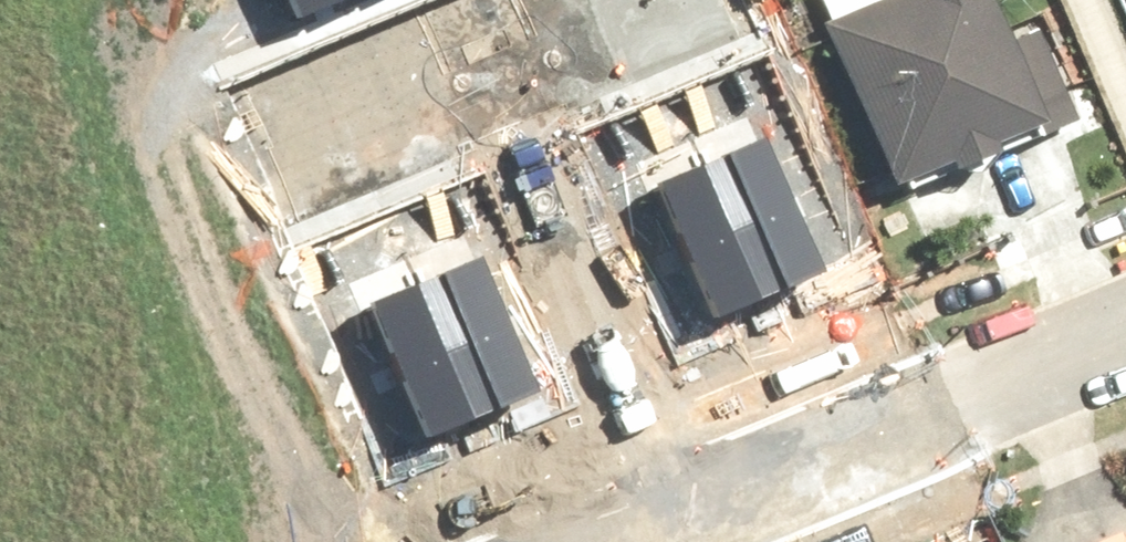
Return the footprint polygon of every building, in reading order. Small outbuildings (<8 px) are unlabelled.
[(342,0),(285,0),(294,20),(342,0)] [(863,216),(1073,133),(1034,36),(993,52),(972,0),(884,0),(885,3),(793,39),(863,216)] [(1125,28),(1125,0),(1116,0),(1125,28)] [(775,294),(828,271),(769,135),(716,158),(775,294)] [(719,318),(775,294),(716,158),(660,182),(719,318)] [(488,412),(541,389),(482,253),(429,276),(488,412)] [(431,436),(488,412),(429,276),(373,300),(431,436)] [(1104,541),(1125,541),(1125,534),(1104,541)]
